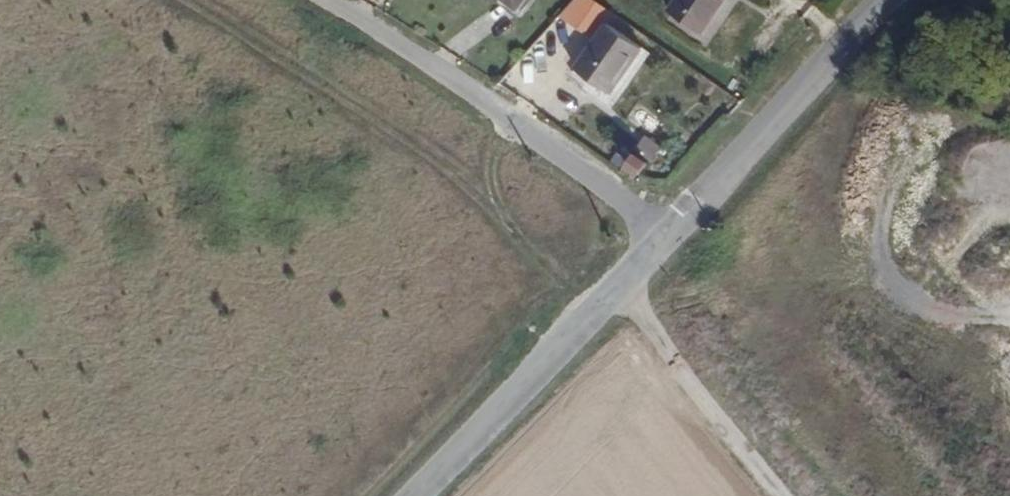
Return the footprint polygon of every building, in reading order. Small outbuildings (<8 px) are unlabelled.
[(511,14),(523,0),(494,0),(511,14)] [(593,5),(585,0),(574,0),(553,22),(568,32),(593,5)] [(732,0),(682,0),(671,15),(702,38),(732,0)] [(637,57),(604,26),(565,66),(598,96),(637,57)] [(635,173),(644,161),(633,153),(624,165),(635,173)]
